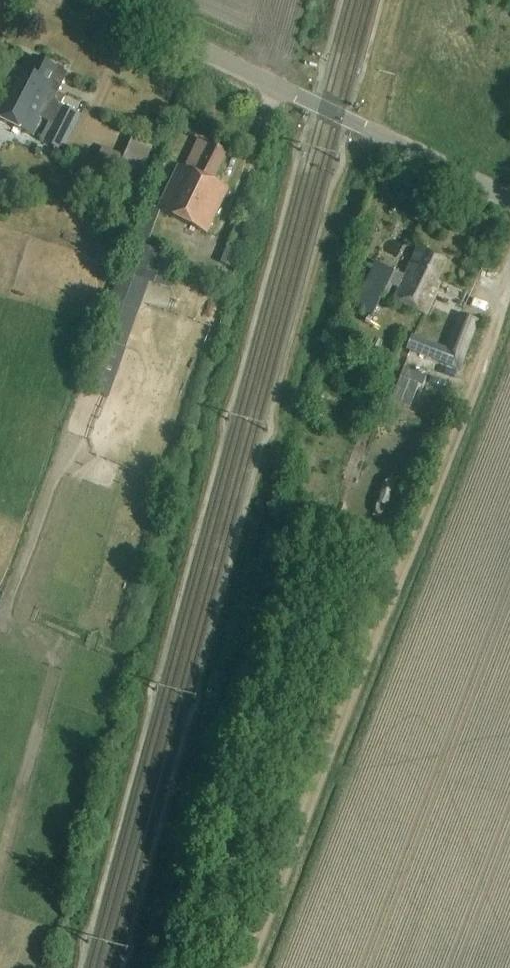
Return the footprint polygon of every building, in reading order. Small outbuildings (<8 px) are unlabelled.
[(64,73),(64,71),(57,67),(54,69),(33,58),(26,72),(11,65),(0,87),(0,120),(34,137),(43,120),(51,123),(42,142),(63,152),(81,115),(62,106),(67,96),(57,91),(66,74),(64,73)] [(126,163),(147,171),(157,143),(136,136),(126,163)] [(210,188),(225,155),(197,142),(183,172),(176,168),(154,214),(204,237),(224,195),(210,188)] [(117,172),(124,157),(104,148),(97,163),(117,172)] [(246,233),(237,231),(234,245),(243,247),(246,233)] [(126,256),(140,261),(145,248),(131,243),(126,256)] [(418,249),(406,276),(391,269),(379,295),(387,298),(392,286),(398,289),(393,300),(426,316),(436,296),(432,294),(446,262),(418,249)] [(176,275),(126,256),(105,312),(107,313),(94,348),(108,354),(114,339),(126,344),(134,322),(125,318),(139,281),(170,292),(176,275)] [(371,292),(363,288),(353,308),(361,313),(371,292)] [(447,350),(411,336),(406,350),(459,371),(478,323),(460,316),(447,350)] [(426,378),(403,370),(400,377),(391,402),(410,409),(419,386),(423,387),(423,386),(426,378)] [(95,390),(99,379),(86,374),(81,385),(95,390)]
